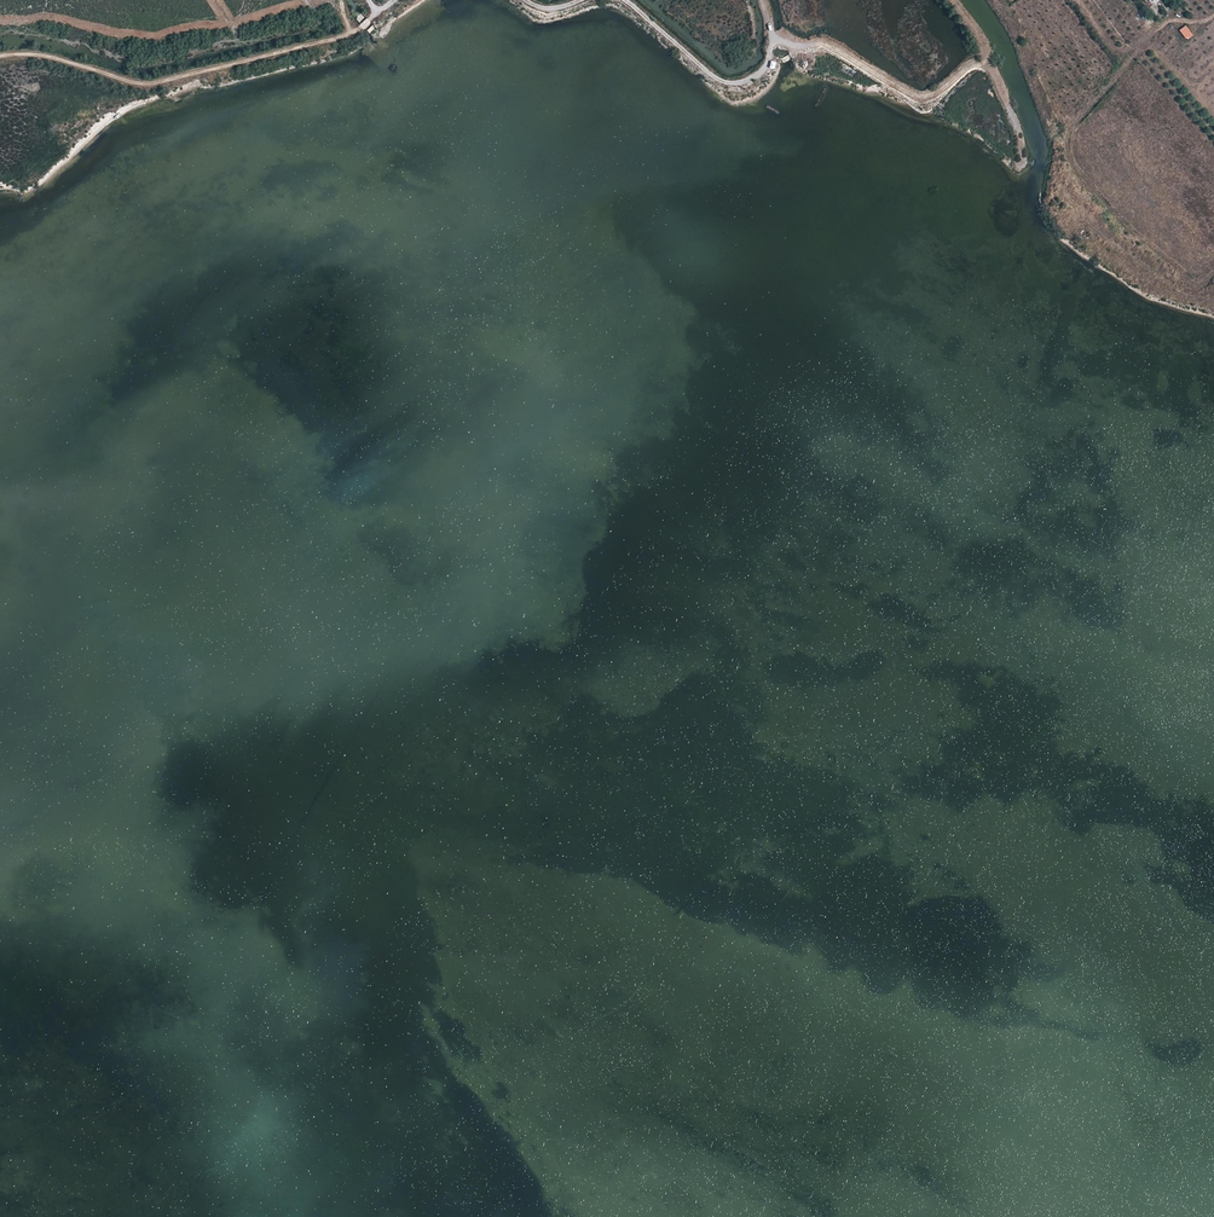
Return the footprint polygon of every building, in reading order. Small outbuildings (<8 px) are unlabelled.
[(356,18),(359,23),(366,17),(362,13),(356,18)]
